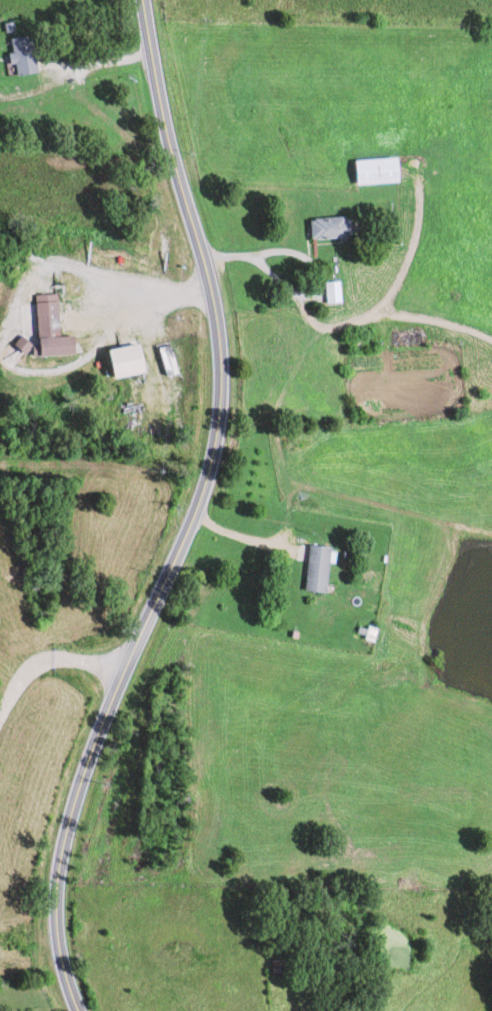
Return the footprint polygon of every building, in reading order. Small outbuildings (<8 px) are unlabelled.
[(45,72),(40,36),(19,38),(21,53),(17,53),(19,64),(23,64),(25,75),(45,72)] [(366,184),(409,183),(408,159),(366,160),(366,184)] [(320,219),(321,239),(360,237),(359,217),(320,219)] [(335,303),(350,303),(349,281),(334,282),(335,303)] [(67,337),(65,293),(43,294),(46,346),(41,346),(42,357),(84,355),(83,336),(67,337)] [(121,349),(123,378),(155,375),(152,345),(121,349)] [(336,593),(338,547),(316,545),(314,592),(336,593)]
